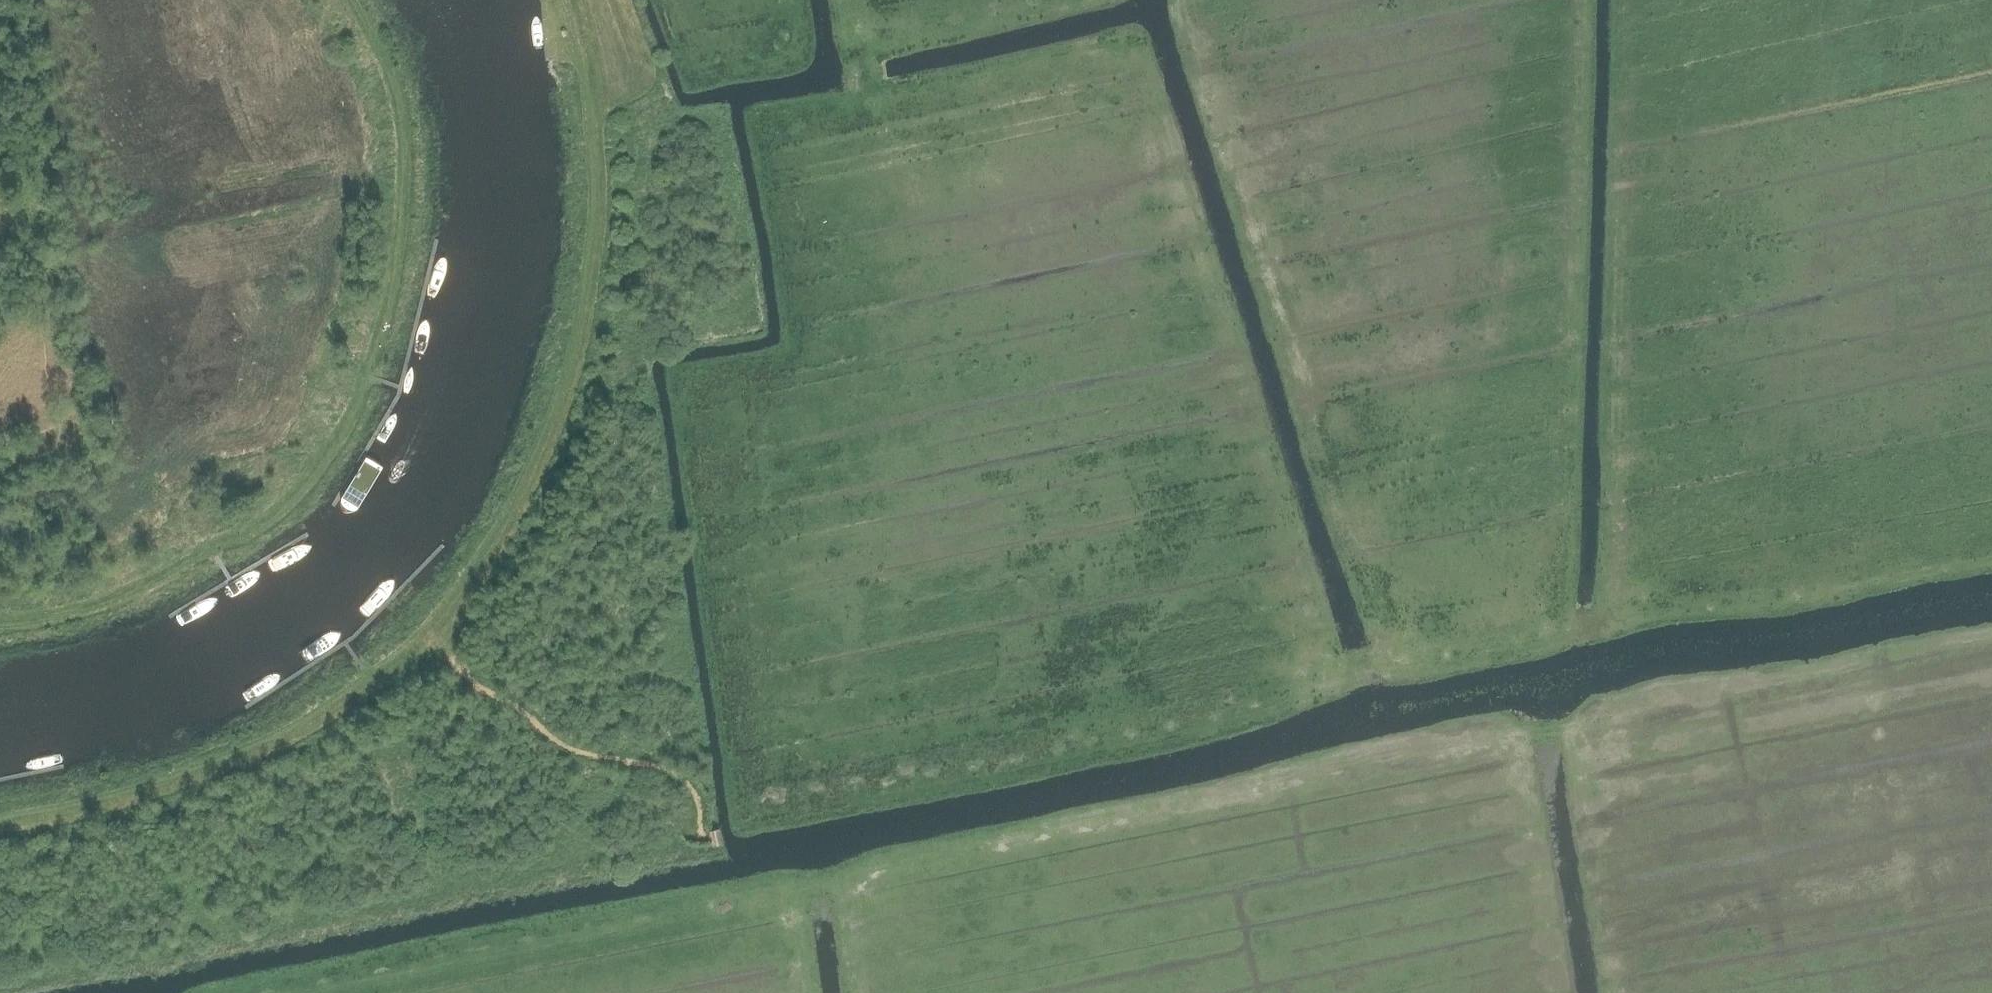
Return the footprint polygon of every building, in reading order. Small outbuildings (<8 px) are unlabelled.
[(719,829),(712,831),(714,844),(721,842),(719,829)]
